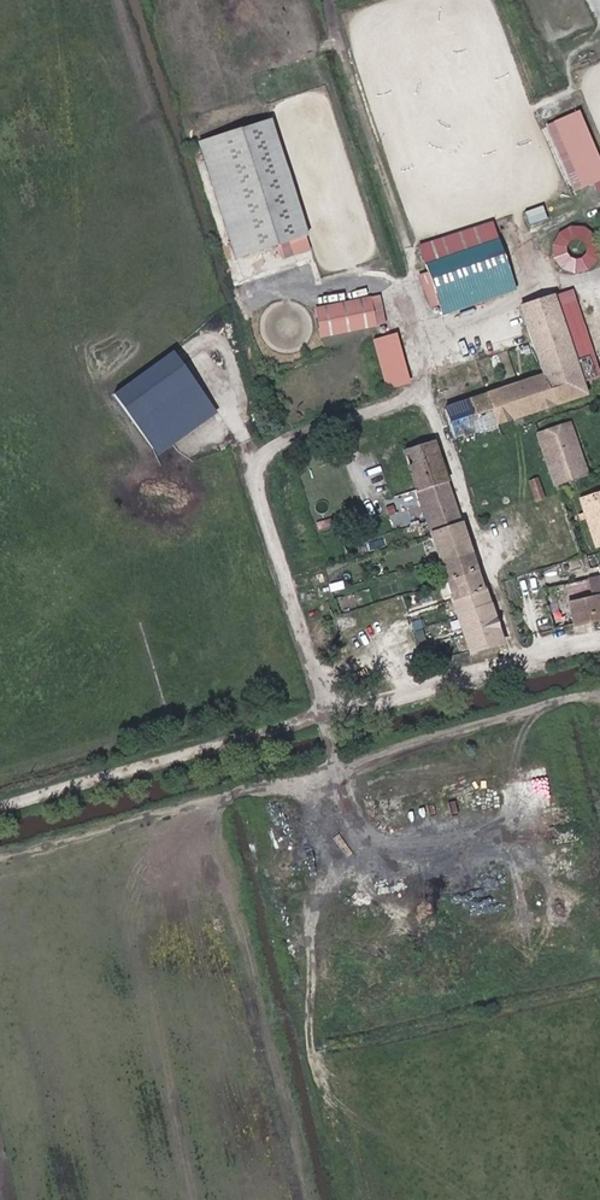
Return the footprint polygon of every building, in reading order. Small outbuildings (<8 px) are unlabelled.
[(576,189),(599,180),(599,172),(576,110),(550,120),(576,189)] [(204,140),(233,261),(280,250),(282,259),(312,252),(281,121),(204,140)] [(525,224),(544,221),(541,207),(522,210),(525,224)] [(545,264),(587,277),(599,236),(557,223),(545,264)] [(513,288),(497,242),(427,267),(444,313),(513,288)] [(560,306),(573,302),(569,289),(555,293),(560,306)] [(311,306),(316,338),(384,326),(378,295),(311,306)] [(500,425),(528,415),(586,394),(552,297),(520,308),(542,376),(491,394),(500,425)] [(393,332),(368,339),(383,391),(407,384),(393,332)] [(171,353),(114,395),(159,455),(216,413),(171,353)] [(457,440),(500,425),(491,394),(446,410),(457,440)] [(553,487),(588,474),(570,424),(536,435),(553,487)] [(404,453),(417,492),(446,483),(433,443),(404,453)] [(527,485),(530,494),(543,490),(540,481),(527,485)] [(446,483),(417,492),(430,532),(459,523),(446,483)] [(543,490),(530,494),(534,505),(547,501),(543,490)] [(580,502),(596,546),(599,545),(599,494),(580,502)] [(451,604),(469,654),(502,644),(484,592),(482,593),(459,523),(430,532),(454,602),(451,604)] [(599,617),(599,578),(587,581),(590,598),(566,604),(571,625),(599,617)] [(380,598),(376,585),(347,595),(352,608),(380,598)] [(321,624),(338,615),(331,604),(315,613),(321,624)] [(482,738),(475,739),(480,774),(487,773),(482,738)] [(479,803),(486,801),(479,780),(472,783),(479,803)] [(414,810),(423,807),(420,797),(411,800),(414,810)] [(564,823),(568,844),(575,843),(571,822),(564,823)]
